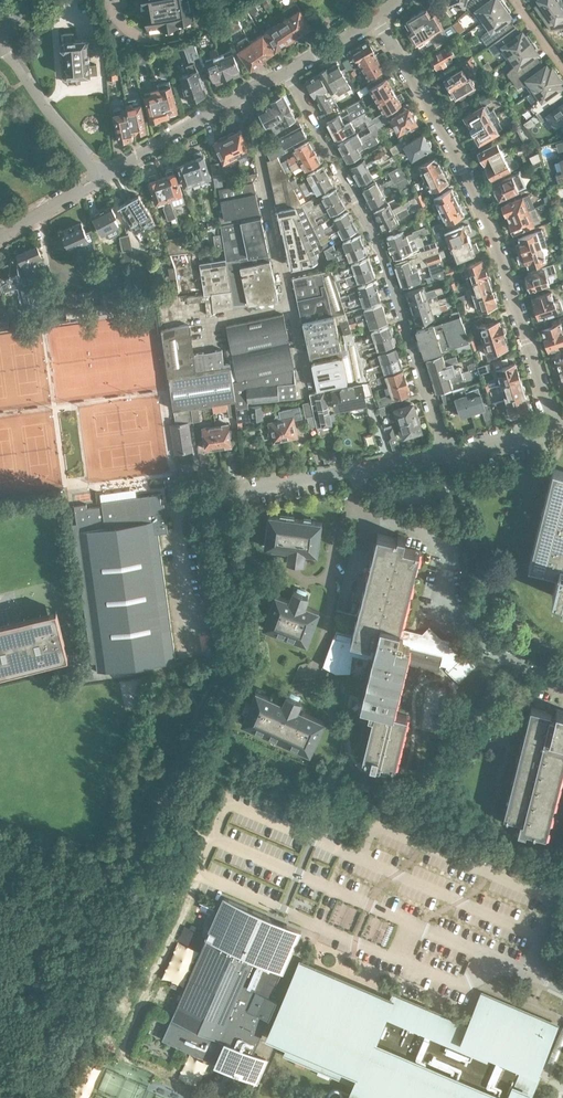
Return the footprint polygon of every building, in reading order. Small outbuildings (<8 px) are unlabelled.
[(177,23),(177,20),(192,18),(189,0),(142,0),(147,26),(159,23),(159,26),(177,23)] [(474,0),(451,0),(451,2),(464,6),(468,9),(474,0)] [(468,9),(473,12),(480,23),(506,4),(503,0),(498,0),(474,0),(468,9)] [(535,9),(550,30),(562,28),(562,11),(556,1),(558,0),(540,0),(539,1),(541,4),(535,9)] [(255,3),(249,7),(253,14),(259,9),(255,3)] [(506,4),(480,23),(486,31),(480,37),(486,45),(511,27),(506,20),(509,18),(507,13),(511,11),(506,4)] [(236,15),(238,20),(249,13),(246,8),(236,15)] [(447,34),(443,26),(434,12),(430,14),(426,8),(408,19),(409,21),(405,23),(408,28),(412,26),(413,27),(420,23),(422,26),(427,23),(428,25),(431,23),(436,30),(437,30),(437,31),(439,30),(446,41),(457,34),(454,30),(447,34)] [(300,9),(288,16),(299,33),(311,25),(300,9)] [(225,21),(230,34),(242,27),(235,15),(225,21)] [(299,33),(288,16),(277,24),(288,41),(299,33)] [(219,22),(222,31),(227,29),(225,21),(219,22)] [(420,23),(413,27),(412,28),(414,31),(410,33),(416,42),(417,42),(419,46),(425,43),(422,38),(430,34),(437,46),(446,41),(439,30),(437,31),(437,30),(436,30),(431,23),(428,25),(427,23),(422,26),(420,23)] [(288,41),(277,24),(265,32),(276,48),(288,41)] [(507,59),(532,40),(527,34),(524,36),(520,33),(517,35),(512,29),(487,47),(493,55),(502,51),(507,59)] [(90,73),(97,73),(96,64),(90,64),(89,54),(93,54),(93,47),(95,47),(95,37),(74,38),(74,31),(64,32),(65,39),(62,42),(64,73),(68,76),(68,83),(78,82),(77,75),(90,74),(90,73)] [(250,42),(262,58),(273,50),(262,33),(250,42)] [(361,65),(377,56),(368,40),(360,44),(363,48),(354,53),(361,65)] [(532,40),(507,59),(512,66),(506,73),(512,80),(537,62),(532,56),(536,54),(533,49),(537,47),(532,40)] [(233,41),(228,42),(231,49),(219,54),(227,75),(232,73),(234,77),(241,74),(239,70),(240,70),(232,52),(236,50),(233,41)] [(198,95),(206,93),(198,71),(204,69),(202,63),(199,55),(194,42),(185,44),(191,63),(187,64),(190,72),(181,76),(183,83),(179,84),(183,95),(187,94),(190,102),(192,101),(197,100),(199,98),(198,95)] [(250,42),(240,49),(240,51),(251,67),(263,59),(262,58),(250,42)] [(451,55),(455,53),(450,43),(429,55),(437,69),(453,60),(451,55)] [(462,60),(472,54),(467,46),(457,52),(462,60)] [(227,75),(219,54),(216,48),(209,51),(212,57),(206,59),(204,54),(199,55),(202,63),(207,62),(209,66),(204,68),(206,74),(211,72),(214,80),(215,80),(217,84),(224,81),(222,77),(227,75)] [(144,65),(153,63),(151,54),(142,56),(144,65)] [(472,54),(462,60),(461,60),(465,67),(468,65),(471,70),(478,66),(472,54)] [(384,68),(377,56),(361,65),(368,78),(384,68)] [(348,73),(354,69),(348,59),(342,62),(348,73)] [(537,62),(512,80),(517,88),(525,84),(531,92),(556,74),(551,67),(548,70),(544,66),(541,68),(537,62)] [(352,89),(337,63),(327,68),(327,67),(319,71),(330,91),(335,88),(338,95),(342,92),(344,94),(352,89)] [(474,88),(473,86),(474,85),(469,77),(467,78),(462,68),(446,77),(452,88),(448,91),(451,97),(456,95),(456,96),(458,95),(459,97),(461,98),(465,95),(465,94),(464,91),(466,90),(468,92),(470,92),(474,90),(474,88)] [(354,69),(348,73),(351,78),(357,74),(354,69)] [(306,81),(303,83),(306,88),(309,87),(315,97),(316,97),(323,92),(328,90),(319,73),(306,81)] [(556,74),(531,92),(537,100),(530,106),(536,114),(561,96),(556,90),(560,87),(557,83),(561,80),(556,74)] [(395,82),(391,76),(388,79),(387,77),(369,87),(367,84),(357,91),(359,94),(360,95),(370,89),(376,100),(394,90),(391,85),(395,82)] [(158,89),(165,116),(176,113),(178,110),(178,109),(181,109),(177,93),(174,94),(172,85),(171,85),(170,83),(163,85),(164,87),(158,89)] [(161,117),(165,116),(158,89),(152,90),(152,91),(145,93),(146,95),(145,95),(151,120),(154,122),(159,121),(161,118),(161,117)] [(376,100),(383,112),(383,113),(401,102),(400,101),(404,98),(401,93),(397,95),(394,90),(376,100)] [(326,98),(323,92),(316,97),(321,105),(319,107),(321,111),(324,111),(327,117),(340,110),(332,95),(326,98)] [(270,101),(271,104),(279,119),(281,118),(284,124),(286,123),(297,117),(294,111),(293,112),(288,103),(290,102),(286,94),(283,95),(283,94),(270,101)] [(360,95),(359,94),(352,97),(352,98),(347,101),(350,106),(362,99),(360,95)] [(472,129),(498,114),(494,108),(488,112),(484,106),(492,101),(489,95),(479,101),(482,105),(465,115),(465,116),(465,119),(466,122),(469,123),(472,129)] [(536,114),(541,121),(549,117),(555,126),(562,120),(562,99),(561,96),(536,114)] [(133,132),(137,131),(138,135),(147,133),(146,129),(141,103),(140,104),(139,99),(133,100),(133,102),(127,103),(128,108),(131,123),(133,132)] [(350,114),(346,116),(342,118),(340,115),(326,122),(331,131),(368,111),(362,99),(350,106),(347,107),(350,114)] [(269,105),(266,101),(258,105),(260,109),(259,110),(268,127),(271,125),(276,135),(277,134),(279,137),(291,131),(286,123),(284,124),(281,118),(279,119),(271,104),(269,105)] [(131,123),(128,108),(122,109),(122,107),(115,109),(115,113),(120,139),(121,139),(122,143),(130,142),(129,137),(134,136),(133,132),(131,123)] [(409,126),(411,130),(418,126),(416,122),(417,122),(409,108),(391,118),(399,132),(409,126)] [(368,111),(331,131),(336,139),(349,132),(348,130),(365,120),(368,126),(374,122),(372,119),(368,111)] [(375,123),(386,117),(383,113),(383,112),(372,119),(374,122),(375,123)] [(498,114),(472,129),(476,135),(475,137),(477,140),(479,140),(479,141),(498,130),(494,124),(501,120),(498,114)] [(291,120),(286,123),(291,131),(301,125),(297,117),(291,120)] [(386,117),(375,123),(378,128),(389,122),(386,117)] [(368,133),(358,138),(354,140),(352,136),(338,144),(343,152),(375,136),(381,133),(378,128),(375,123),(374,122),(368,126),(365,127),(368,133)] [(521,123),(516,126),(525,144),(533,140),(521,123)] [(277,156),(294,148),(292,144),(307,136),(301,125),(291,131),(279,137),(278,137),(283,146),(280,148),(279,146),(267,152),(271,160),(277,156)] [(241,130),(228,136),(239,158),(252,151),(241,130)] [(423,133),(409,141),(407,138),(390,148),(394,154),(394,155),(406,147),(412,158),(431,147),(430,145),(431,144),(429,141),(428,141),(423,133)] [(239,158),(228,136),(215,143),(225,165),(239,158)] [(375,136),(343,152),(348,161),(361,154),(360,150),(368,145),(369,147),(379,142),(375,136)] [(281,163),(283,168),(290,165),(316,151),(314,148),(313,148),(309,141),(294,149),(297,154),(281,163)] [(486,165),(504,155),(510,152),(506,146),(501,149),(497,142),(479,151),(480,152),(477,154),(481,161),(483,160),(486,165)] [(202,155),(200,151),(194,153),(196,158),(190,160),(199,187),(200,186),(199,184),(204,182),(204,183),(211,181),(210,177),(211,177),(203,155),(202,155)] [(316,151),(290,165),(293,170),(302,165),(305,170),(320,162),(316,154),(317,154),(316,151)] [(540,160),(538,152),(529,156),(532,164),(539,161),(540,160)] [(364,159),(351,166),(355,175),(377,163),(385,159),(391,156),(386,153),(367,163),(364,159)] [(377,163),(355,175),(360,183),(374,176),(371,171),(379,167),(380,169),(397,160),(394,155),(394,154),(391,156),(385,159),(378,164),(377,163)] [(504,155),(486,165),(488,169),(486,171),(489,177),(492,176),(492,177),(509,168),(511,171),(518,167),(519,165),(517,161),(516,160),(515,160),(512,154),(508,156),(505,157),(504,155)] [(283,168),(281,163),(277,156),(271,160),(271,161),(269,161),(275,191),(279,190),(279,189),(293,186),(290,181),(283,168)] [(442,163),(439,162),(436,156),(419,165),(425,178),(443,169),(442,168),(443,166),(442,163)] [(192,182),(194,187),(194,189),(199,187),(190,160),(184,161),(183,157),(176,159),(178,163),(177,164),(184,185),(192,182)] [(532,164),(528,166),(531,172),(541,167),(539,161),(532,164)] [(213,176),(222,175),(220,165),(219,162),(211,163),(213,176)] [(296,192),(328,175),(323,166),(307,174),(309,179),(300,184),(299,182),(298,183),(295,178),(290,181),(293,186),(296,192)] [(402,170),(400,166),(389,172),(392,178),(379,185),(376,181),(362,188),(367,197),(391,184),(406,176),(403,170),(402,170)] [(174,173),(172,168),(166,170),(167,174),(166,174),(166,175),(162,177),(171,205),(172,204),(172,206),(185,202),(175,172),(174,173)] [(443,169),(425,178),(431,190),(448,182),(446,176),(447,174),(446,171),(443,171),(443,169)] [(520,192),(518,189),(525,185),(519,171),(494,183),(497,190),(496,192),(497,195),(499,195),(500,196),(513,191),(515,194),(520,192)] [(240,176),(242,184),(254,181),(258,174),(258,172),(240,176)] [(166,204),(164,205),(168,219),(171,218),(173,223),(178,222),(175,214),(172,206),(172,204),(171,205),(162,177),(157,179),(157,177),(156,178),(154,174),(149,176),(150,181),(149,181),(156,203),(165,200),(166,204)] [(302,195),(308,192),(315,188),(317,193),(333,184),(328,175),(296,192),(298,197),(301,204),(306,202),(302,195)] [(400,189),(410,183),(406,176),(391,184),(367,197),(372,205),(385,198),(383,194),(391,190),(399,186),(400,189)] [(220,222),(261,214),(254,181),(242,184),(215,189),(219,216),(220,222)] [(296,192),(293,186),(279,189),(279,190),(275,191),(279,210),(302,205),(301,204),(298,197),(296,192)] [(455,195),(452,188),(434,197),(436,202),(432,204),(436,212),(440,210),(458,202),(458,201),(459,198),(457,195),(455,195)] [(319,209),(340,198),(336,189),(322,196),(324,200),(314,205),(311,199),(306,202),(301,204),(302,205),(307,214),(318,209),(319,209)] [(138,195),(128,200),(145,227),(149,225),(150,227),(156,223),(138,195)] [(378,221),(407,207),(411,204),(419,201),(416,195),(409,199),(392,208),(390,204),(374,212),(378,221)] [(510,217),(528,210),(522,196),(504,204),(510,217)] [(318,209),(307,214),(313,226),(318,224),(315,217),(316,216),(329,210),(331,214),(345,206),(340,198),(319,209),(318,209)] [(145,227),(128,200),(119,206),(131,226),(135,224),(139,231),(145,227)] [(383,230),(399,222),(396,218),(409,212),(421,206),(419,201),(411,204),(407,207),(378,221),(383,230)] [(458,202),(440,210),(446,223),(464,214),(462,209),(463,206),(462,203),(459,202),(458,202)] [(325,249),(324,249),(322,243),(319,238),(313,226),(307,214),(302,205),(279,210),(283,228),(284,228),(291,264),(296,266),(314,262),(316,258),(314,253),(325,249)] [(111,206),(93,216),(103,235),(105,234),(106,236),(110,238),(119,233),(120,229),(119,227),(121,226),(115,215),(116,215),(111,206)] [(530,215),(528,210),(510,217),(516,231),(534,223),(533,222),(538,220),(535,213),(530,215)] [(326,234),(331,232),(352,220),(348,211),(334,219),(336,223),(328,227),(325,228),(322,222),(318,224),(313,226),(319,238),(323,236),(326,234)] [(269,252),(261,214),(220,222),(222,234),(225,248),(226,259),(239,257),(269,252)] [(343,237),(357,229),(352,220),(331,232),(326,234),(319,238),(322,243),(329,240),(334,237),(334,236),(341,232),(343,237)] [(71,249),(72,252),(83,246),(84,248),(94,244),(92,230),(86,232),(81,222),(74,225),(73,225),(69,227),(69,228),(61,231),(70,250),(71,249)] [(451,246),(470,238),(468,233),(467,234),(467,233),(471,231),(469,224),(464,226),(464,225),(445,232),(451,246)] [(416,236),(421,235),(429,231),(427,226),(413,231),(413,233),(404,236),(403,232),(387,237),(388,237),(386,240),(388,244),(389,245),(390,247),(415,238),(417,238),(416,236)] [(542,246),(547,244),(542,229),(518,237),(520,243),(517,245),(520,254),(542,246)] [(119,236),(122,251),(131,249),(133,249),(130,233),(119,236)] [(225,248),(222,234),(214,235),(216,249),(225,248)] [(191,252),(188,245),(184,235),(167,239),(170,254),(191,252)] [(424,245),(421,235),(416,236),(417,238),(415,238),(390,247),(391,250),(390,251),(392,256),(395,257),(418,248),(423,246),(425,250),(437,246),(437,245),(436,241),(424,245)] [(328,258),(363,244),(360,236),(343,243),(344,246),(338,248),(335,249),(333,244),(324,249),(325,249),(328,258)] [(472,243),(470,238),(451,246),(456,260),(475,252),(475,250),(479,249),(476,243),(472,244),(471,243),(472,243)] [(205,248),(201,240),(194,243),(194,242),(188,245),(191,252),(200,251),(205,248)] [(83,246),(72,252),(78,265),(88,261),(91,268),(98,267),(94,244),(84,248),(83,246)] [(350,259),(366,252),(363,244),(328,258),(330,262),(348,255),(350,259)] [(37,245),(18,253),(22,262),(31,258),(34,266),(39,264),(38,262),(43,259),(37,245)] [(442,260),(441,258),(439,251),(437,246),(411,254),(412,258),(395,263),(399,275),(414,270),(412,264),(416,262),(420,261),(422,267),(428,264),(428,265),(442,260)] [(547,261),(542,246),(520,254),(523,262),(527,261),(529,267),(532,266),(533,269),(553,263),(551,259),(547,261)] [(122,251),(125,263),(134,261),(131,249),(122,251)] [(240,263),(270,258),(269,252),(239,257),(240,263)] [(24,288),(14,257),(4,263),(3,262),(1,263),(0,265),(2,268),(0,268),(2,270),(0,271),(0,285),(3,291),(4,291),(5,292),(18,288),(25,312),(31,311),(31,308),(30,309),(24,288)] [(240,263),(239,257),(226,259),(231,290),(234,304),(246,302),(240,263)] [(335,280),(346,276),(371,266),(368,257),(351,263),(352,265),(341,269),(342,271),(333,274),(335,280)] [(31,258),(22,262),(21,263),(24,271),(25,270),(29,279),(35,276),(36,278),(41,276),(42,273),(39,264),(34,266),(31,258)] [(246,302),(279,299),(270,258),(240,263),(246,302)] [(231,290),(226,259),(200,264),(205,293),(231,290)] [(442,260),(428,265),(434,281),(447,276),(447,275),(445,269),(442,260)] [(488,275),(483,260),(464,266),(464,267),(461,268),(463,274),(466,272),(469,281),(488,275)] [(346,278),(348,281),(349,284),(374,275),(371,266),(346,276),(335,280),(337,285),(339,291),(342,290),(340,281),(346,278)] [(453,267),(445,269),(447,275),(455,273),(453,267)] [(418,268),(414,270),(399,275),(403,286),(420,280),(420,279),(422,278),(418,268)] [(549,275),(548,275),(545,268),(539,270),(539,271),(527,275),(529,279),(526,280),(528,287),(531,286),(531,288),(549,282),(550,287),(562,283),(561,279),(551,281),(549,275)] [(333,274),(331,269),(322,271),(293,277),(302,322),(304,322),(332,315),(335,315),(337,324),(341,322),(340,321),(348,318),(344,306),(342,301),(340,296),(339,291),(337,285),(335,280),(333,274)] [(470,297),(474,295),(493,289),(488,275),(469,281),(472,289),(468,291),(470,297)] [(342,301),(350,299),(378,290),(375,281),(358,286),(359,290),(340,296),(342,301)] [(165,294),(179,291),(178,285),(164,287),(165,294)] [(31,308),(31,311),(34,322),(39,321),(39,318),(41,317),(48,315),(45,305),(46,305),(41,288),(31,291),(30,286),(24,288),(30,309),(31,308)] [(411,302),(427,296),(441,292),(440,287),(435,288),(426,291),(424,286),(407,291),(411,302)] [(103,292),(105,304),(128,301),(126,288),(103,292)] [(493,289),(474,295),(479,310),(498,304),(493,289)] [(77,292),(80,306),(94,303),(91,290),(77,292)] [(206,302),(207,314),(214,313),(214,311),(233,307),(233,304),(234,304),(231,290),(205,293),(205,294),(203,294),(204,295),(187,297),(188,302),(202,301),(202,303),(206,302)] [(363,304),(381,298),(378,290),(350,299),(342,301),(344,306),(349,304),(350,306),(363,302),(363,304)] [(555,302),(554,298),(551,291),(533,296),(536,306),(534,308),(535,312),(537,313),(539,317),(545,315),(546,316),(551,315),(552,316),(558,314),(558,313),(562,311),(560,301),(555,302)] [(429,302),(427,296),(411,302),(414,313),(447,302),(453,301),(451,296),(439,299),(429,302)] [(448,308),(447,302),(414,313),(417,323),(434,318),(433,313),(448,308)] [(358,321),(385,312),(382,303),(365,308),(366,313),(356,316),(358,321)] [(370,326),(388,321),(385,312),(358,321),(349,324),(352,330),(353,335),(362,332),(360,326),(369,323),(370,326)] [(228,354),(289,342),(283,313),(227,325),(231,348),(227,349),(228,354)] [(335,315),(332,315),(304,322),(311,356),(342,349),(337,324),(335,315)] [(425,355),(450,347),(454,346),(470,342),(468,337),(466,330),(463,322),(460,315),(417,329),(425,355)] [(352,330),(349,324),(348,318),(340,321),(341,322),(344,333),(352,330)] [(477,325),(475,319),(463,322),(466,330),(474,327),(476,334),(482,332),(484,340),(504,333),(506,333),(503,324),(501,325),(499,320),(486,324),(486,322),(479,324),(479,325),(477,325)] [(561,323),(542,328),(546,339),(545,341),(546,344),(547,345),(549,351),(559,348),(558,344),(562,342),(562,331),(561,323)] [(169,375),(197,371),(194,353),(190,325),(163,329),(169,375)] [(357,346),(358,345),(392,335),(392,333),(394,331),(392,327),(390,327),(389,325),(372,331),(373,335),(355,341),(357,346)] [(315,361),(312,363),(318,388),(347,382),(348,385),(368,380),(364,367),(360,357),(358,350),(357,346),(355,341),(353,335),(352,330),(344,333),(343,333),(347,353),(342,357),(340,356),(315,361)] [(504,333),(484,340),(489,355),(495,353),(494,351),(508,347),(504,333)] [(378,349),(395,343),(395,342),(397,341),(395,337),(393,336),(392,335),(358,345),(357,346),(358,350),(362,349),(376,345),(378,349)] [(294,368),(289,342),(228,354),(230,362),(231,365),(233,383),(295,370),(294,368)] [(470,343),(470,342),(454,346),(456,353),(466,350),(466,351),(472,349),(470,343)] [(364,367),(399,357),(396,348),(379,353),(380,355),(370,358),(371,361),(367,362),(365,355),(364,355),(360,357),(364,367)] [(224,363),(222,349),(194,353),(197,371),(169,375),(174,409),(191,406),(212,403),(227,401),(236,400),(233,383),(231,365),(230,362),(224,363)] [(445,360),(443,354),(426,359),(430,370),(446,365),(458,361),(457,356),(445,360)] [(385,371),(402,365),(399,357),(364,367),(368,380),(374,377),(372,372),(384,368),(385,371)] [(562,373),(562,358),(557,360),(558,361),(553,362),(556,370),(560,369),(561,374),(562,373)] [(498,361),(492,362),(487,364),(489,371),(496,369),(501,385),(521,379),(516,362),(503,366),(502,359),(498,361)] [(448,371),(446,365),(430,370),(433,381),(461,372),(460,367),(448,371)] [(407,380),(403,369),(377,377),(374,378),(374,377),(368,380),(369,379),(371,385),(387,380),(389,386),(407,380)] [(297,397),(295,370),(233,383),(236,400),(236,407),(248,406),(248,402),(279,400),(279,399),(297,397)] [(461,372),(433,381),(437,392),(453,387),(452,383),(464,379),(461,372)] [(482,379),(480,375),(471,377),(473,385),(482,382),(482,379)] [(521,379),(501,385),(497,386),(499,391),(503,390),(506,399),(525,392),(521,379)] [(325,389),(327,402),(335,400),(337,408),(368,401),(367,398),(375,396),(369,380),(362,381),(362,383),(333,389),(332,388),(325,389)] [(389,386),(391,394),(377,398),(379,405),(394,400),(393,398),(411,392),(407,380),(389,386)] [(468,390),(466,386),(465,387),(465,386),(454,390),(441,394),(445,403),(457,400),(460,411),(462,416),(471,413),(465,395),(467,394),(466,391),(468,390)] [(465,395),(471,413),(482,410),(485,419),(493,417),(486,392),(480,393),(478,387),(468,390),(466,391),(467,394),(465,395)] [(332,424),(331,420),(330,414),(327,402),(325,389),(315,391),(310,393),(311,401),(314,414),(317,427),(332,424)] [(525,392),(506,399),(492,403),(495,412),(501,409),(500,406),(508,404),(512,417),(531,411),(525,392)] [(229,416),(238,415),(236,407),(236,400),(227,401),(228,410),(229,416)] [(214,412),(228,410),(227,401),(212,403),(214,412)] [(307,415),(314,414),(311,401),(304,402),(306,416),(307,415)] [(400,422),(417,417),(413,404),(396,409),(400,422)] [(261,405),(248,406),(236,407),(238,415),(239,423),(243,422),(243,420),(262,419),(261,405)] [(191,407),(191,406),(174,409),(176,423),(189,421),(200,420),(198,406),(191,407)] [(384,406),(378,408),(381,416),(387,414),(384,406)] [(279,410),(280,416),(286,439),(297,436),(293,418),(298,417),(296,407),(279,410)] [(314,414),(307,415),(309,427),(307,427),(309,435),(318,433),(317,427),(314,414)] [(286,439),(280,416),(274,417),(275,421),(269,422),(271,427),(268,428),(269,435),(272,434),(274,441),(286,439)] [(417,417),(400,422),(402,428),(400,428),(403,436),(421,430),(417,417)] [(176,423),(172,424),(176,453),(193,450),(189,421),(176,423)] [(228,423),(216,425),(219,449),(226,447),(226,446),(231,445),(228,423)] [(396,437),(392,424),(385,427),(389,440),(396,437)] [(219,449),(216,425),(204,427),(207,449),(212,448),(212,450),(219,449)] [(556,469),(532,565),(558,572),(559,572),(562,562),(562,557),(562,471),(556,469)] [(134,499),(116,502),(105,503),(105,505),(88,508),(87,503),(75,505),(77,523),(73,524),(92,663),(96,662),(98,672),(177,661),(159,531),(168,530),(165,508),(163,508),(161,493),(133,497),(134,499)] [(262,504),(249,507),(250,512),(263,510),(262,504)] [(269,515),(265,546),(290,549),(288,560),(292,560),(291,564),(299,565),(300,562),(303,562),(305,551),(318,553),(323,522),(269,515)] [(397,539),(378,534),(374,548),(363,592),(351,638),(333,634),(326,663),(341,666),(352,667),(352,655),(369,659),(370,654),(373,655),(359,712),(373,715),(363,756),(372,758),(371,762),(388,767),(389,762),(396,764),(408,715),(394,711),(406,662),(439,670),(440,664),(447,666),(446,669),(456,681),(472,666),(462,657),(464,656),(458,651),(451,649),(451,652),(446,651),(448,642),(440,640),(434,634),(431,638),(425,632),(421,636),(419,634),(399,629),(400,628),(401,628),(420,551),(403,547),(406,537),(398,535),(397,539)] [(562,566),(562,563),(562,562),(559,572),(558,572),(553,595),(562,597),(562,566)] [(294,590),(290,600),(276,595),(277,592),(276,591),(263,626),(276,631),(277,626),(287,630),(285,634),(286,635),(288,630),(297,634),(295,638),(308,643),(320,611),(304,605),(308,595),(305,594),(306,591),(299,588),(298,591),(294,590)] [(69,656),(57,609),(0,624),(0,674),(69,656)] [(242,721),(242,722),(254,727),(256,723),(265,727),(263,731),(266,733),(267,730),(281,736),(279,739),(290,743),(292,739),(301,743),(299,747),(311,753),(311,752),(310,751),(323,722),(324,723),(325,721),(303,711),(302,713),(297,710),(301,700),(298,699),(299,696),(292,692),(290,696),(287,694),(283,704),(278,702),(278,701),(256,691),(255,692),(256,692),(251,704),(245,701),(242,710),(247,712),(243,721),(242,721)] [(526,830),(527,827),(546,832),(559,779),(562,764),(562,710),(552,707),(551,712),(531,707),(504,814),(520,818),(518,828),(526,830)] [(162,1039),(256,1080),(266,1058),(253,1053),(277,999),(271,996),(299,931),(301,932),(302,931),(225,897),(224,897),(162,1039)] [(269,1036),(290,1045),(286,1054),(355,1083),(349,1097),(346,1095),(344,1097),(528,1097),(538,1076),(535,1075),(556,1025),(483,993),(469,1025),(416,1003),(414,1008),(301,960),(269,1036)]
